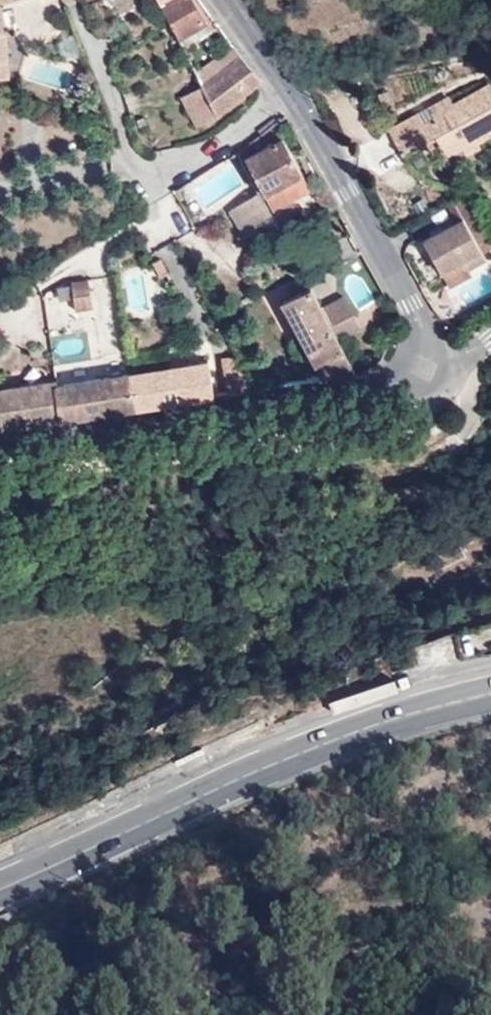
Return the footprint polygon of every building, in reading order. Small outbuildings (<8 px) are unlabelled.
[(10,78),(6,33),(1,3),(13,0),(0,0),(0,78),(10,78)] [(172,26),(179,38),(190,33),(206,24),(192,0),(159,0),(172,26)] [(172,26),(162,32),(172,52),(183,46),(179,38),(172,26)] [(183,46),(184,48),(195,42),(190,33),(179,38),(183,46)] [(192,65),(203,85),(243,56),(236,46),(208,65),(204,59),(192,65)] [(217,114),(261,82),(243,56),(203,85),(217,114)] [(435,116),(424,122),(418,112),(389,128),(407,161),(436,146),(446,164),(480,146),(477,140),(490,133),(490,82),(454,102),(455,106),(435,116)] [(429,107),(435,116),(455,106),(454,102),(449,95),(429,107)] [(273,209),(294,198),(311,190),(302,174),(277,123),(238,154),(241,160),(246,157),(273,209)] [(266,204),(260,193),(233,209),(238,219),(266,204)] [(294,198),(273,209),(270,211),(274,219),(276,221),(279,228),(303,216),(294,198)] [(276,221),(274,219),(270,211),(266,204),(238,219),(248,237),(276,221)] [(460,215),(475,241),(480,238),(465,213),(460,215)] [(486,260),(475,241),(460,215),(418,239),(448,290),(469,278),(465,272),(486,260)] [(155,306),(139,270),(117,279),(132,316),(155,306)] [(362,275),(344,281),(355,312),(373,306),(362,275)] [(91,308),(88,281),(70,283),(74,311),(91,308)] [(282,301),(324,379),(354,374),(352,367),(339,340),(338,338),(335,332),(321,307),(311,287),(282,301)] [(45,292),(47,331),(74,329),(71,290),(45,292)] [(345,294),(324,306),(338,332),(357,322),(353,315),(356,313),(345,294)] [(338,332),(324,306),(321,307),(335,332),(338,338),(339,340),(363,326),(356,313),(353,315),(357,322),(338,332)] [(52,338),(54,364),(88,361),(85,335),(52,338)] [(130,373),(135,409),(214,397),(208,361),(130,373)] [(20,371),(21,385),(53,381),(51,367),(20,371)] [(57,384),(62,419),(135,409),(130,373),(57,384)] [(62,419),(57,384),(57,380),(53,381),(21,385),(0,388),(0,428),(62,419)]
